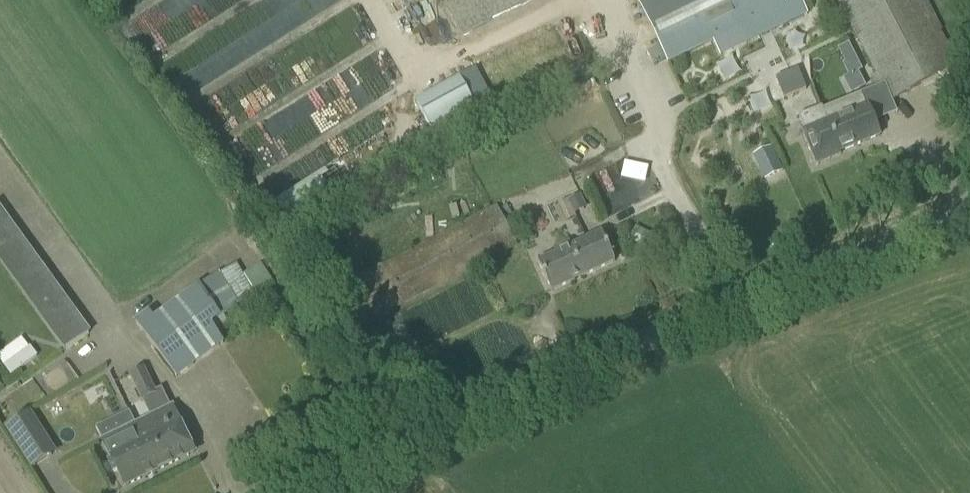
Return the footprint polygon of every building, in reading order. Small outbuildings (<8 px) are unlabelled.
[(639,4),(660,47),(649,53),(655,65),(666,60),(668,63),(739,28),(746,43),(762,36),(760,32),(769,28),(771,31),(802,16),(795,0),(788,0),(784,2),(783,0),(648,0),(639,4)] [(881,82),(882,84),(890,100),(958,65),(949,47),(924,0),(839,0),(881,82)] [(842,64),(848,76),(858,71),(862,69),(849,44),(838,49),(845,63),(842,64)] [(453,117),(473,108),(458,77),(411,99),(424,127),(451,114),(453,117)] [(801,80),(779,89),(783,99),(805,90),(801,80)] [(821,107),(798,116),(804,131),(803,132),(815,162),(880,136),(869,109),(890,100),(882,84),(822,108),(821,107)] [(753,111),(767,108),(763,91),(748,95),(753,111)] [(762,180),(779,172),(774,160),(757,168),(762,180)] [(645,198),(632,161),(589,176),(603,213),(645,198)] [(579,194),(567,199),(573,212),(585,206),(579,194)] [(497,208),(354,282),(373,319),(516,244),(497,208)] [(65,351),(89,334),(0,212),(0,261),(65,351)] [(635,228),(629,241),(643,248),(649,235),(635,228)] [(536,260),(543,273),(551,291),(615,261),(600,230),(570,245),(568,241),(553,247),(554,253),(536,260)] [(223,344),(210,325),(243,304),(243,302),(255,295),(236,264),(218,274),(218,273),(153,321),(149,315),(137,323),(136,324),(176,378),(177,377),(221,344),(222,345),(223,344)] [(35,358),(21,336),(0,349),(0,363),(7,375),(35,358)] [(131,375),(143,399),(154,393),(143,369),(131,375)] [(172,407),(103,440),(111,457),(107,460),(113,472),(117,470),(126,485),(194,452),(172,407)] [(5,428),(31,469),(51,456),(25,415),(5,428)]
